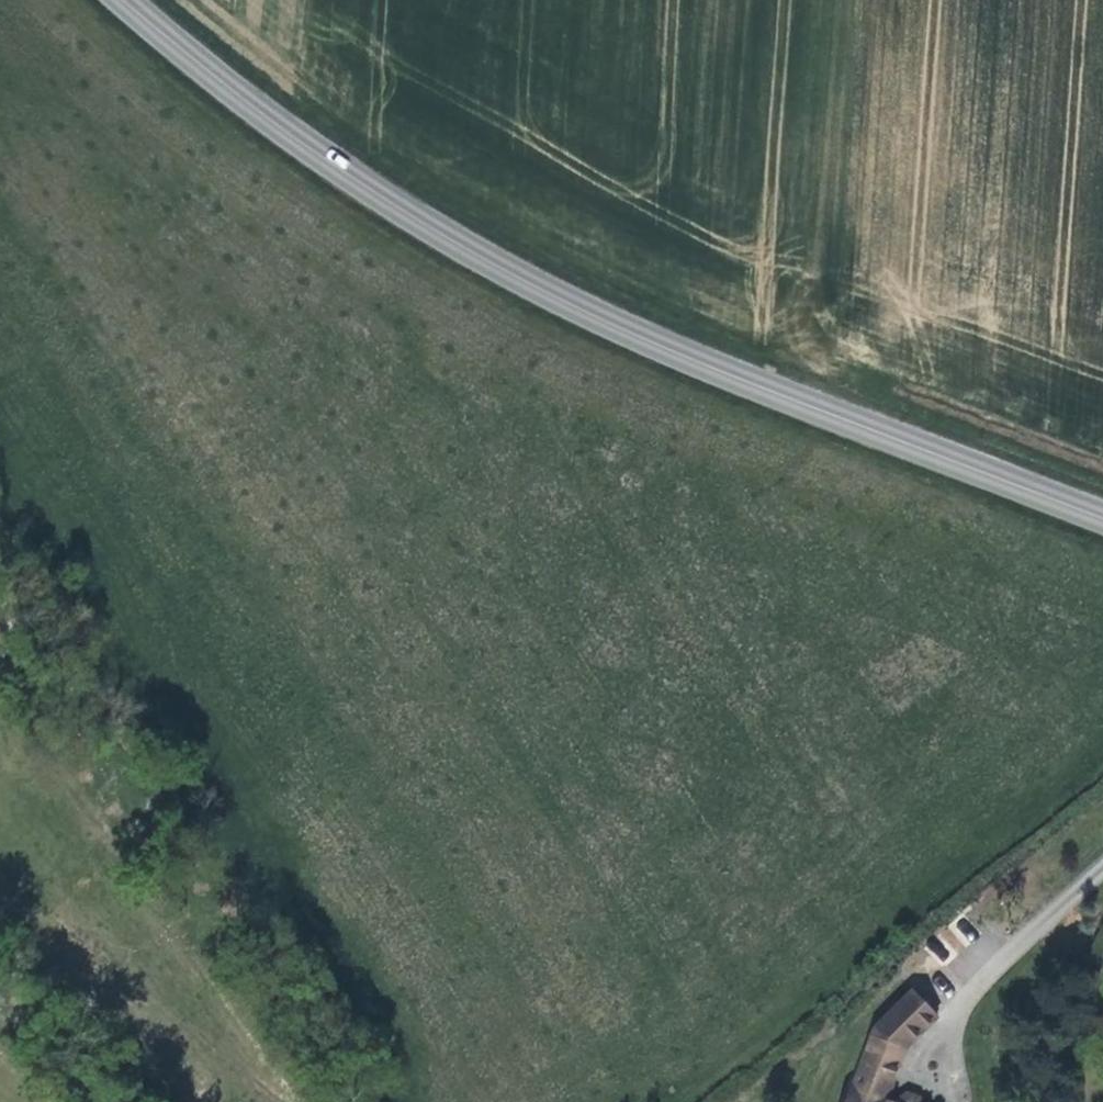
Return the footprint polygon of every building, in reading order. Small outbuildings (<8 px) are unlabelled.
[(902,1099),(921,1045),(953,1012),(929,988),(891,1026),(862,1101),(911,1101),(902,1099)] [(935,1095),(922,1090),(915,1096),(913,1101),(937,1101),(935,1095)]
